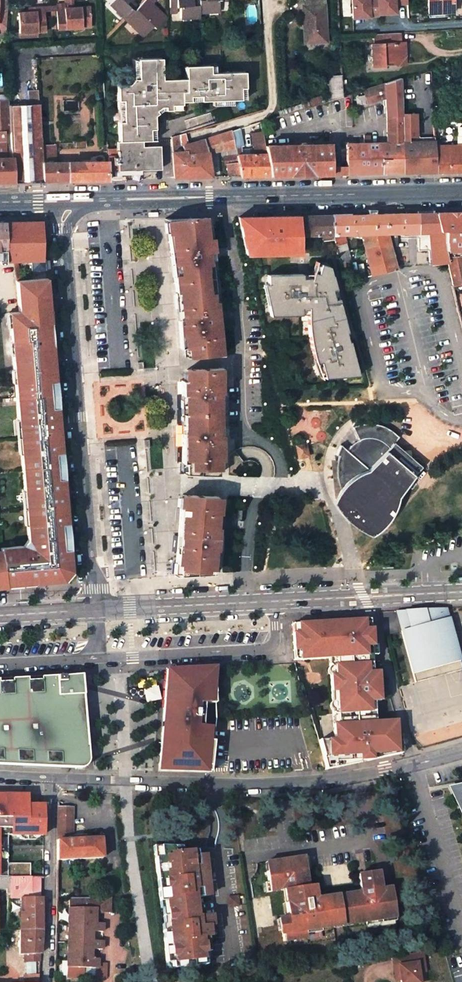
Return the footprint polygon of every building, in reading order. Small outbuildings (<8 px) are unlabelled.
[(64,7),(64,10),(73,10),(72,0),(64,0),(64,7)] [(110,3),(123,17),(132,8),(135,5),(132,2),(130,0),(113,0),(110,3)] [(127,19),(144,37),(153,27),(155,28),(166,17),(154,5),(152,8),(150,6),(152,3),(155,0),(145,0),(134,11),(127,19)] [(169,7),(179,7),(180,18),(199,17),(199,12),(219,11),(218,0),(222,0),(198,0),(193,0),(190,0),(189,0),(169,0),(169,7)] [(303,6),(304,43),(326,42),(324,0),(305,0),(306,5),(303,6)] [(366,0),(346,0),(347,18),(367,17),(366,0)] [(372,14),(393,13),(392,0),(371,0),(372,14)] [(428,13),(442,12),(453,12),(452,0),(427,0),(428,13)] [(73,10),(64,10),(64,7),(55,7),(56,8),(56,15),(57,31),(82,30),(81,20),(90,19),(89,8),(73,10)] [(132,8),(123,17),(127,19),(134,11),(132,8)] [(44,34),(43,16),(43,9),(35,10),(35,14),(26,15),(17,15),(19,35),(37,34),(44,34)] [(82,30),(91,29),(90,19),(81,20),(82,30)] [(399,32),(374,33),(375,43),(371,43),(372,51),(375,51),(375,58),(372,58),(372,66),(383,65),(383,61),(392,60),(394,64),(404,55),(403,42),(400,42),(399,32)] [(394,64),(404,63),(404,55),(394,64)] [(123,121),(118,121),(119,141),(155,140),(154,115),(161,110),(170,110),(170,105),(181,105),(181,102),(189,101),(189,96),(200,96),(200,101),(200,106),(212,105),(212,100),(232,100),(240,99),(239,88),(244,88),(244,72),(214,72),(209,73),(209,65),(200,65),(200,62),(193,62),(193,65),(185,66),(185,78),(161,79),(160,58),(137,59),(137,78),(133,78),(128,84),(117,84),(117,100),(122,100),(123,121)] [(341,76),(328,77),(330,100),(342,96),(342,95),(341,76)] [(386,143),(370,143),(370,135),(363,135),(363,143),(351,143),(345,143),(347,165),(347,173),(403,173),(402,142),(401,81),(400,78),(361,90),(355,92),(357,98),(363,96),(366,104),(384,99),(386,143)] [(41,145),(39,105),(38,98),(38,93),(28,93),(29,105),(8,107),(12,158),(14,158),(15,182),(43,181),(41,145)] [(320,97),(300,103),(300,105),(302,109),(322,102),(320,97)] [(15,182),(14,158),(12,158),(6,158),(5,132),(9,132),(7,102),(5,102),(0,102),(0,182),(15,182)] [(302,109),(300,105),(279,110),(279,116),(302,109)] [(433,115),(426,116),(427,142),(408,142),(402,142),(403,173),(436,172),(435,145),(433,115)] [(233,140),(239,139),(237,128),(230,131),(233,140)] [(220,134),(223,148),(220,149),(221,152),(222,156),(223,156),(236,154),(237,163),(226,164),(228,176),(270,175),(264,145),(262,132),(252,134),(255,149),(250,149),(251,154),(242,154),(241,149),(239,139),(233,140),(230,131),(220,134)] [(204,139),(187,144),(184,134),(171,138),(172,151),(171,152),(173,178),(211,177),(208,154),(206,144),(204,139)] [(223,148),(220,134),(208,137),(209,144),(210,154),(221,152),(220,149),(223,148)] [(329,144),(310,144),(310,139),(304,140),(304,141),(301,141),(299,144),(294,144),(264,145),(270,175),(276,175),(281,171),(298,171),(298,167),(309,167),(309,170),(323,170),(327,173),(333,173),(332,165),(329,144)] [(118,168),(157,167),(156,152),(155,152),(154,146),(142,147),(135,147),(135,142),(117,143),(117,150),(107,150),(107,151),(107,161),(108,169),(118,168)] [(55,162),(54,145),(41,145),(43,181),(108,180),(108,169),(107,161),(55,162)] [(435,145),(436,172),(461,172),(461,145),(435,145)] [(237,163),(236,154),(223,156),(224,164),(226,164),(237,163)] [(339,165),(332,165),(333,173),(340,173),(347,173),(347,165),(339,165)] [(289,174),(315,174),(327,173),(323,170),(309,170),(309,167),(298,167),(298,171),(281,171),(276,175),(289,174)] [(461,255),(459,250),(461,250),(461,212),(435,213),(446,260),(453,286),(461,284),(461,260),(461,255)] [(384,271),(397,268),(391,247),(397,246),(397,233),(418,233),(418,238),(429,238),(430,248),(427,248),(427,263),(431,262),(446,260),(435,213),(373,214),(375,236),(382,263),(384,271)] [(344,260),(350,259),(343,234),(362,234),(370,266),(382,263),(375,236),(373,214),(331,215),(332,236),(334,241),(339,261),(344,260)] [(322,235),(323,240),(334,241),(332,236),(331,215),(299,216),(300,235),(313,235),(322,235)] [(246,254),(301,254),(300,235),(299,216),(238,217),(246,254)] [(213,248),(209,218),(166,219),(170,249),(174,285),(177,322),(179,357),(222,355),(221,328),(217,284),(213,248)] [(6,260),(13,260),(18,260),(43,260),(42,221),(5,222),(6,260)] [(18,260),(13,260),(16,280),(21,280),(18,260)] [(370,266),(373,274),(384,271),(382,263),(370,266)] [(303,278),(302,274),(267,275),(268,294),(271,294),(272,313),(301,312),(308,312),(308,321),(309,330),(310,337),(310,343),(312,349),(313,354),(314,358),(316,362),(320,361),(324,375),(357,369),(350,341),(348,341),(345,332),(347,332),(338,298),(336,289),(332,275),(331,275),(330,269),(319,266),(316,278),(303,278)] [(9,312),(16,397),(56,388),(51,322),(47,278),(21,280),(16,280),(17,286),(18,301),(19,310),(9,312)] [(222,367),(180,369),(180,374),(181,444),(180,472),(223,470),(224,457),(224,444),(223,400),(223,373),(222,367)] [(22,545),(0,547),(0,552),(5,584),(63,576),(63,573),(68,565),(72,565),(70,543),(63,543),(60,519),(68,518),(60,432),(57,433),(56,417),(59,416),(56,388),(16,397),(18,419),(20,419),(23,453),(20,453),(23,490),(26,490),(29,524),(26,524),(27,539),(22,545)] [(337,461),(337,467),(337,476),(336,482),(336,489),(337,495),(339,501),(341,507),(345,513),(348,518),(352,525),(376,537),(392,524),(397,516),(400,511),(402,505),(403,499),(410,490),(419,478),(425,469),(412,458),(403,449),(399,446),(394,441),(399,436),(395,432),(391,429),(386,426),(380,424),(373,422),(364,422),(358,423),(350,426),(356,438),(345,448),(341,445),(339,446),(338,448),(337,451),(337,453),(339,454),(337,461)] [(306,443),(296,445),(299,458),(308,456),(306,443)] [(199,491),(180,492),(179,513),(173,576),(217,574),(221,516),(223,490),(199,491)] [(68,518),(60,519),(63,543),(70,543),(68,518)] [(449,609),(390,613),(413,676),(453,667),(461,664),(461,653),(449,609)] [(369,620),(291,623),(293,660),(328,657),(334,739),(318,741),(326,770),(372,759),(402,753),(401,735),(397,735),(396,720),(374,721),(370,721),(369,701),(373,701),(379,701),(378,681),(375,681),(374,679),(372,672),(370,672),(369,646),(372,646),(371,630),(369,630),(369,620)] [(453,667),(413,676),(422,703),(410,705),(422,750),(461,738),(461,702),(453,667)] [(381,668),(371,670),(372,672),(374,679),(383,677),(381,668)] [(205,669),(166,671),(162,719),(169,719),(168,734),(161,733),(158,771),(209,773),(213,734),(192,732),(193,726),(201,727),(201,704),(214,704),(213,673),(205,669)] [(81,676),(64,677),(64,676),(56,677),(57,680),(0,683),(0,751),(54,755),(57,756),(59,758),(60,759),(60,760),(61,762),(61,767),(78,767),(76,760),(88,759),(82,697),(83,697),(81,676)] [(78,767),(61,767),(89,769),(83,697),(82,697),(88,759),(76,760),(78,767)] [(193,726),(192,732),(213,734),(215,719),(214,704),(201,704),(201,727),(193,726)] [(169,719),(162,719),(161,733),(168,734),(169,719)] [(0,751),(0,765),(1,765),(61,767),(61,762),(60,759),(59,758),(57,756),(54,755),(0,751)] [(460,795),(460,793),(461,793),(461,785),(450,788),(454,796),(457,803),(461,811),(461,813),(461,794),(460,795)] [(43,835),(43,805),(26,805),(26,795),(0,795),(0,877),(30,878),(30,864),(7,864),(8,836),(18,836),(39,835),(43,835)] [(56,860),(102,858),(100,838),(88,839),(88,836),(84,834),(81,834),(81,839),(76,839),(76,834),(72,835),(72,807),(57,807),(56,860)] [(164,931),(168,963),(174,962),(175,968),(187,967),(187,961),(194,960),(195,966),(208,965),(206,953),(210,952),(209,937),(211,936),(210,926),(214,926),(212,915),(200,917),(198,898),(206,897),(205,888),(209,888),(208,878),(204,875),(201,875),(200,869),(207,868),(205,855),(198,856),(197,851),(181,853),(182,859),(175,860),(173,846),(160,846),(161,857),(155,858),(158,881),(162,880),(163,888),(159,889),(160,901),(166,901),(170,927),(167,930),(164,931)] [(358,874),(361,892),(316,898),(315,886),(308,886),(304,858),(270,862),(272,871),(268,871),(270,892),(285,890),(289,917),(280,918),(283,941),(305,938),(304,931),(333,926),(332,922),(342,921),(351,920),(351,924),(395,918),(391,888),(381,889),(378,871),(358,874)] [(6,889),(6,893),(10,893),(10,878),(0,877),(0,889),(6,889)] [(24,914),(20,914),(20,931),(41,930),(41,898),(39,898),(39,878),(29,878),(10,878),(10,893),(19,893),(19,899),(23,899),(24,914)] [(94,915),(94,911),(99,911),(100,916),(109,916),(109,911),(109,899),(105,899),(68,899),(68,900),(68,914),(71,917),(71,923),(68,925),(67,933),(71,932),(71,941),(67,943),(67,950),(71,950),(71,958),(67,960),(66,979),(85,979),(86,967),(97,968),(97,980),(107,980),(107,963),(98,962),(99,958),(90,958),(90,949),(101,950),(101,943),(90,943),(90,935),(101,934),(101,927),(94,926),(94,915)] [(40,953),(41,930),(20,931),(20,954),(24,954),(24,961),(39,961),(40,953)] [(421,952),(392,957),(393,967),(398,966),(398,970),(396,970),(394,973),(395,978),(397,980),(400,980),(400,981),(419,981),(418,973),(420,973),(421,963),(423,962),(421,952)]
